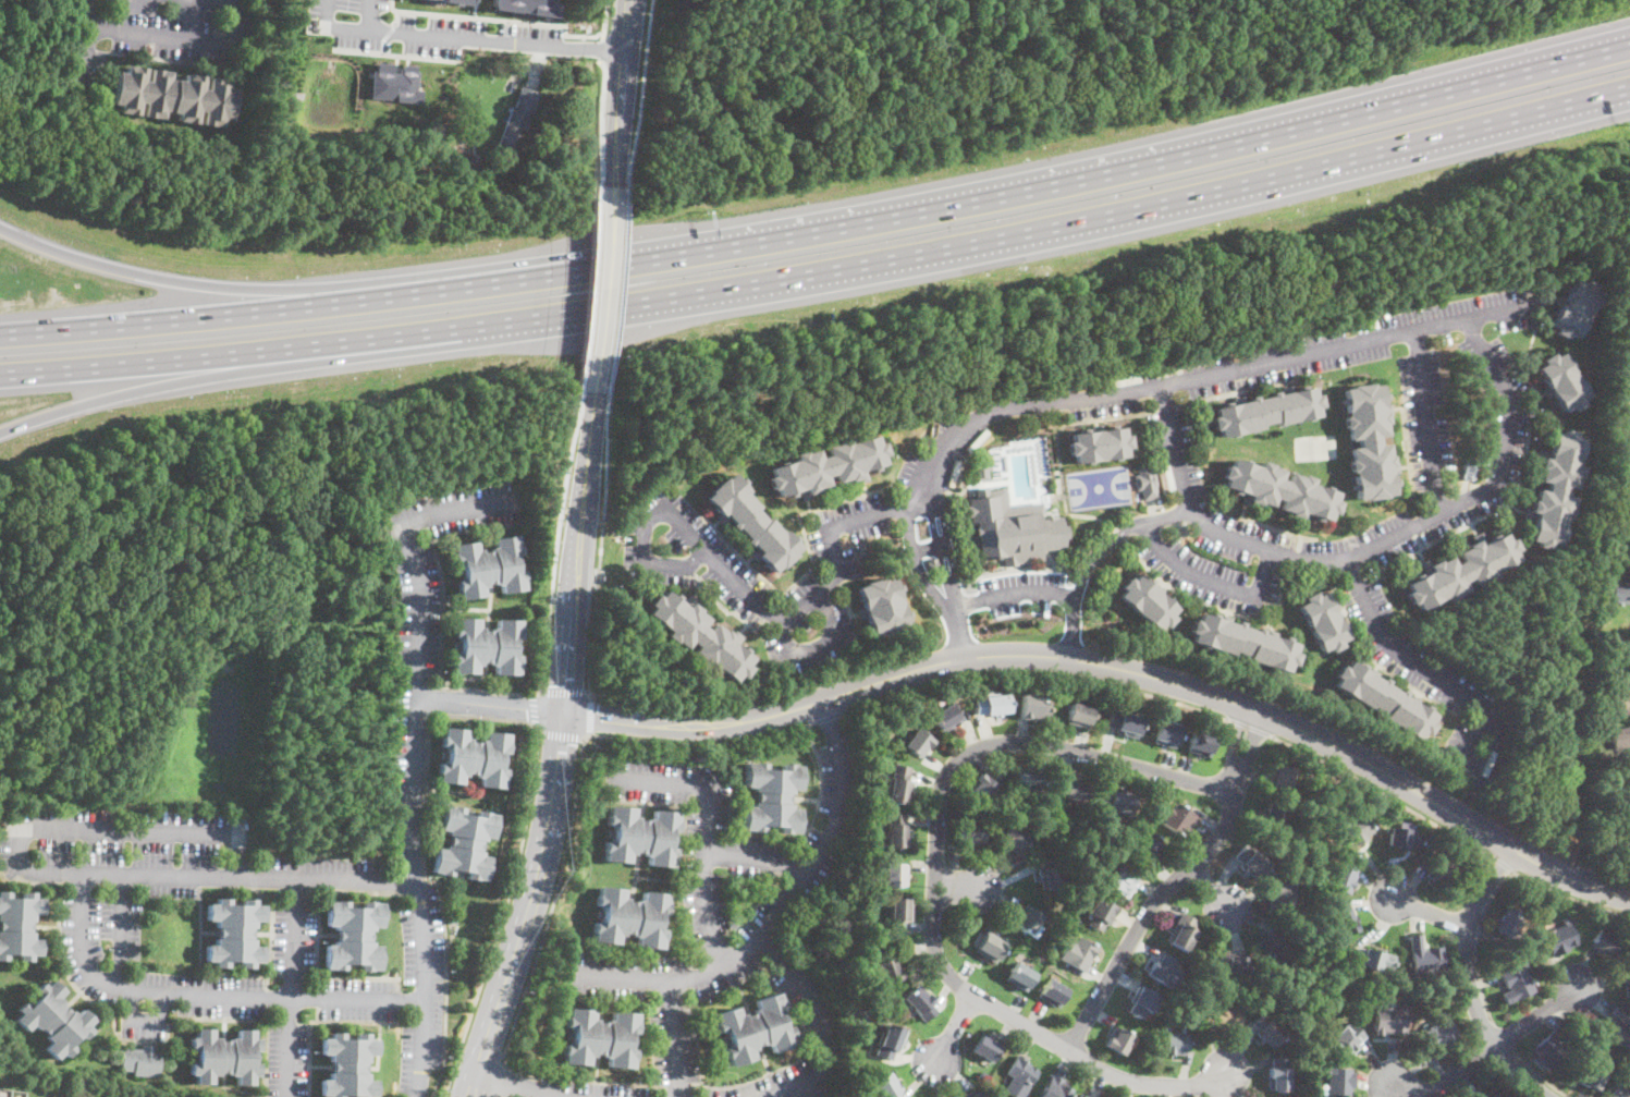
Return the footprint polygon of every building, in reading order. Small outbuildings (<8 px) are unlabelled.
[(491,7),(555,16),(556,2),(552,2),(552,0),(492,0),(491,7)] [(376,61),(376,70),(371,70),(369,96),(395,98),(394,100),(420,102),(421,88),(417,88),(418,70),(416,70),(416,64),(402,63),(401,69),(400,69),(399,72),(392,71),(393,62),(376,61)] [(145,68),(143,81),(149,82),(150,69),(170,72),(169,80),(183,81),(184,74),(204,76),(201,88),(207,89),(209,77),(228,81),(228,87),(235,88),(231,120),(223,119),(221,126),(203,124),(204,111),(197,110),(196,123),(177,121),(179,112),(164,111),(163,118),(144,115),(146,102),(139,101),(138,114),(119,112),(120,105),(112,103),(117,72),(124,72),(125,65),(145,68)] [(539,92),(526,130),(520,129),(517,136),(503,131),(512,106),(514,107),(522,86),(539,92)] [(482,159),(479,168),(453,156),(457,147),(482,159)] [(1573,279),(1581,283),(1583,279),(1593,284),(1592,289),(1598,292),(1576,338),(1568,333),(1566,339),(1555,332),(1557,328),(1549,324),(1554,316),(1551,315),(1554,309),(1557,312),(1567,292),(1564,290),(1566,285),(1569,287),(1573,279)] [(1629,315),(1627,322),(1620,320),(1623,313),(1629,315)] [(1560,353),(1588,397),(1581,401),(1583,404),(1572,412),(1570,406),(1562,412),(1558,404),(1555,406),(1552,402),(1554,400),(1542,380),(1541,381),(1537,378),(1539,377),(1535,369),(1544,365),(1541,359),(1552,354),(1553,357),(1560,353)] [(1371,383),(1371,385),(1380,383),(1381,393),(1384,392),(1384,399),(1381,399),(1382,404),(1389,403),(1390,414),(1386,415),(1387,423),(1385,423),(1386,435),(1377,436),(1378,443),(1386,442),(1388,454),(1390,454),(1392,462),(1397,462),(1398,473),(1389,474),(1390,479),(1395,478),(1395,485),(1392,485),(1393,495),(1385,495),(1385,497),(1365,499),(1365,498),(1356,499),(1355,490),(1351,490),(1351,484),(1353,484),(1352,472),(1350,472),(1349,460),(1351,460),(1349,448),(1358,447),(1358,439),(1348,439),(1347,428),(1345,429),(1344,416),(1345,416),(1344,403),(1340,404),(1340,398),(1343,398),(1341,389),(1350,388),(1350,386),(1371,383)] [(1312,389),(1313,395),(1319,394),(1321,406),(1316,407),(1318,415),(1277,423),(1277,420),(1261,423),(1262,427),(1221,437),(1218,429),(1215,429),(1212,417),(1216,416),(1214,407),(1224,405),(1224,403),(1227,402),(1229,404),(1250,401),(1250,397),(1254,397),(1255,400),(1272,397),(1271,392),(1276,391),(1277,394),(1312,389)] [(1625,400),(1629,401),(1629,406),(1629,425),(1621,424),(1625,400)] [(1123,428),(1124,436),(1128,435),(1129,447),(1125,448),(1126,453),(1076,460),(1076,454),(1070,454),(1068,442),(1073,442),(1073,434),(1123,428)] [(1576,431),(1574,437),(1582,438),(1581,447),(1582,447),(1581,453),(1579,453),(1577,465),(1582,466),(1580,477),(1577,477),(1576,488),(1566,487),(1565,496),(1573,497),(1571,509),(1572,510),(1571,520),(1565,519),(1562,532),(1564,532),(1562,538),(1559,537),(1558,546),(1549,544),(1549,548),(1537,546),(1539,541),(1530,539),(1531,531),(1528,531),(1529,525),(1532,525),(1535,512),(1530,511),(1532,500),(1534,501),(1536,489),(1546,491),(1548,483),(1540,482),(1543,470),(1540,470),(1541,466),(1535,465),(1539,450),(1549,451),(1551,446),(1547,446),(1548,440),(1552,440),(1553,431),(1562,434),(1562,429),(1576,431)] [(875,436),(878,443),(884,442),(886,454),(882,455),(884,463),(866,468),(868,480),(858,483),(857,477),(838,483),(836,474),(828,476),(830,485),(817,488),(818,491),(811,492),(812,498),(801,500),(799,490),(781,495),(779,488),(772,489),(770,477),(774,476),(772,468),(798,460),(796,454),(805,452),(806,454),(819,451),(820,458),(830,455),(828,447),(838,443),(837,441),(847,438),(849,443),(875,436)] [(1478,467),(1475,477),(1470,477),(1470,480),(1461,478),(1466,456),(1474,459),(1473,466),(1478,467)] [(1233,459),(1259,467),(1261,462),(1271,465),(1270,467),(1282,471),(1279,479),(1288,482),(1290,474),(1301,477),(1302,475),(1313,478),(1311,484),(1337,492),(1335,500),(1339,502),(1336,513),(1331,512),(1328,520),(1319,516),(1316,520),(1313,519),(1314,514),(1309,513),(1306,525),(1295,523),(1297,516),(1289,514),(1290,512),(1279,508),(1283,499),(1274,497),(1271,505),(1259,502),(1259,504),(1251,502),(1250,508),(1239,504),(1242,493),(1237,491),(1236,493),(1230,492),(1231,489),(1224,486),(1226,478),(1222,477),(1226,465),(1229,467),(1233,459)] [(1151,464),(1152,471),(1153,471),(1157,486),(1155,486),(1157,497),(1143,500),(1140,489),(1137,490),(1133,476),(1137,475),(1136,467),(1151,464)] [(979,482),(973,482),(973,466),(992,465),(992,470),(986,470),(988,480),(979,482)] [(733,473),(750,490),(747,493),(759,507),(757,509),(767,521),(770,519),(782,532),(785,528),(801,547),(795,553),(797,554),(782,569),(781,568),(774,573),(767,565),(764,568),(760,563),(763,561),(760,557),(756,561),(751,557),(748,553),(756,547),(752,544),(749,546),(745,540),(747,538),(737,527),(735,529),(731,524),(733,522),(728,519),(723,525),(714,516),(720,511),(716,508),(713,511),(710,508),(711,505),(704,498),(711,492),(710,490),(725,476),(726,478),(733,473)] [(988,488),(989,490),(1006,489),(1007,501),(1010,501),(1012,510),(1008,510),(1009,516),(1040,513),(1040,520),(1046,519),(1046,516),(1052,515),(1053,517),(1061,517),(1064,525),(1068,525),(1070,538),(1066,538),(1065,548),(1043,550),(1044,560),(1017,563),(1017,565),(1005,566),(1004,557),(982,559),(980,536),(978,536),(977,529),(979,529),(978,521),(972,521),(971,516),(968,516),(967,507),(969,507),(969,499),(977,498),(976,489),(988,488)] [(1187,535),(1179,537),(1177,526),(1185,524),(1187,535)] [(1504,533),(1508,540),(1512,538),(1518,549),(1513,551),(1517,558),(1509,562),(1510,565),(1506,568),(1505,564),(1493,571),(1495,576),(1486,582),(1485,580),(1475,585),(1471,577),(1462,582),(1467,589),(1456,595),(1457,597),(1448,602),(1445,596),(1432,602),(1433,605),(1427,608),(1426,606),(1420,609),(1415,601),(1412,604),(1406,593),(1411,590),(1407,583),(1431,571),(1427,565),(1438,560),(1439,562),(1449,557),(1454,564),(1461,560),(1458,552),(1468,547),(1467,545),(1478,539),(1480,545),(1492,539),(1491,536),(1495,534),(1496,537),(1504,533)] [(518,534),(522,554),(515,556),(517,569),(524,569),(525,582),(524,582),(525,589),(458,599),(455,578),(462,578),(461,573),(456,574),(455,568),(461,566),(459,563),(453,564),(451,544),(475,540),(476,549),(480,548),(480,551),(491,549),(490,547),(494,547),(493,538),(518,534)] [(1608,536),(1608,545),(1598,545),(1598,535),(1608,536)] [(867,554),(860,557),(857,547),(865,545),(867,554)] [(939,571),(930,573),(927,560),(936,558),(939,571)] [(1138,575),(1144,581),(1147,578),(1151,582),(1149,585),(1163,599),(1166,596),(1171,600),(1167,602),(1175,609),(1169,614),(1173,618),(1165,626),(1161,623),(1155,629),(1150,623),(1148,626),(1144,622),(1145,621),(1130,605),(1127,608),(1124,604),(1125,601),(1118,596),(1124,590),(1120,586),(1129,577),(1131,581),(1138,575)] [(893,576),(907,624),(899,627),(900,630),(881,635),(881,633),(872,636),(871,627),(867,630),(865,624),(868,622),(867,617),(860,619),(858,608),(863,606),(862,602),(858,602),(857,597),(861,596),(858,587),(866,586),(865,583),(883,577),(884,580),(893,576)] [(1614,582),(1629,583),(1629,602),(1613,601),(1614,582)] [(666,592),(681,602),(688,608),(691,604),(700,610),(699,612),(708,620),(703,626),(707,629),(706,631),(709,632),(715,624),(724,632),(725,631),(735,637),(732,642),(753,659),(748,666),(751,668),(744,678),(740,675),(736,682),(714,665),(710,670),(701,662),(702,661),(694,654),(699,646),(691,641),(685,648),(677,642),(675,644),(666,636),(670,632),(648,614),(653,607),(650,604),(658,595),(661,598),(666,592)] [(1314,593),(1315,597),(1324,593),(1327,600),(1331,599),(1333,604),(1328,606),(1338,625),(1344,623),(1346,629),(1343,630),(1347,637),(1338,642),(1341,646),(1331,651),(1328,647),(1321,650),(1316,643),(1314,644),(1312,639),(1314,638),(1304,619),(1302,620),(1300,614),(1302,613),(1298,606),(1306,602),(1303,598),(1314,593)] [(1214,614),(1213,618),(1235,624),(1236,621),(1241,623),(1240,625),(1255,630),(1257,627),(1262,629),(1261,633),(1296,643),(1292,653),(1297,654),(1294,666),(1289,665),(1287,671),(1277,669),(1277,670),(1272,669),(1273,667),(1247,659),(1248,655),(1231,650),(1231,654),(1205,646),(1204,648),(1199,646),(1200,644),(1192,641),(1194,633),(1190,632),(1193,620),(1198,622),(1201,613),(1209,615),(1210,612),(1214,614)] [(490,630),(491,630),(491,627),(495,627),(497,618),(520,619),(520,627),(522,627),(522,639),(516,639),(515,654),(522,654),(520,666),(519,666),(519,675),(494,674),(494,667),(491,667),(491,662),(480,662),(480,665),(476,665),(476,674),(452,673),(451,653),(457,653),(458,637),(453,637),(453,618),(477,618),(477,626),(481,626),(481,630),(490,630)] [(1350,661),(1370,673),(1381,680),(1382,678),(1387,681),(1385,684),(1399,693),(1401,690),(1406,692),(1404,695),(1434,715),(1430,722),(1434,724),(1427,735),(1422,732),(1418,740),(1410,734),(1409,736),(1404,733),(1406,730),(1383,716),(1385,714),(1371,705),(1369,708),(1345,694),(1344,696),(1339,693),(1341,691),(1334,686),(1339,679),(1335,677),(1341,666),(1346,669),(1350,661)] [(996,714),(988,715),(984,697),(1008,694),(1010,711),(996,714)] [(1050,704),(1050,717),(1020,716),(1020,714),(1021,694),(1041,695),(1041,704),(1050,704)] [(952,728),(943,732),(932,715),(952,703),(960,718),(956,720),(958,724),(952,728)] [(1096,712),(1094,721),(1091,720),(1089,727),(1067,721),(1070,703),(1092,708),(1092,709),(1096,710),(1096,712)] [(1140,718),(1136,738),(1115,732),(1116,728),(1107,726),(1111,710),(1140,717),(1140,718)] [(1175,738),(1173,747),(1153,742),(1159,720),(1178,726),(1175,738)] [(1610,730),(1629,726),(1629,746),(1614,749),(1610,730)] [(467,730),(466,739),(469,739),(469,741),(480,742),(480,740),(485,740),(486,732),(510,734),(508,742),(511,742),(510,754),(505,754),(503,769),(507,769),(506,781),(504,781),(504,789),(480,787),(481,778),(477,777),(477,773),(467,772),(467,777),(463,777),(462,783),(438,781),(438,775),(437,775),(438,763),(445,763),(448,748),(440,747),(441,736),(443,736),(443,728),(467,730)] [(934,740),(928,748),(926,746),(918,757),(904,746),(918,728),(934,740)] [(1213,736),(1208,756),(1187,751),(1193,731),(1213,736)] [(895,763),(893,770),(886,769),(888,761),(895,763)] [(1290,789),(1290,790),(1267,784),(1273,761),(1296,766),(1290,789)] [(767,763),(767,766),(782,767),(782,764),(793,765),(793,766),(802,766),(801,790),(792,790),(792,793),(788,793),(787,804),(791,804),(791,808),(799,808),(798,833),(779,832),(780,827),(763,826),(762,832),(743,831),(744,805),(752,806),(753,802),(756,802),(757,791),(753,791),(753,788),(746,787),(747,763),(755,764),(755,763),(767,763)] [(911,769),(909,781),(912,782),(907,805),(887,801),(888,793),(886,792),(890,778),(892,778),(895,764),(912,768),(911,769)] [(991,769),(1003,779),(1004,780),(981,804),(968,792),(978,781),(976,779),(982,772),(984,775),(991,768),(991,769)] [(1470,772),(1466,780),(1458,776),(1462,768),(1470,772)] [(1044,778),(1043,792),(1018,791),(1019,769),(1027,769),(1027,772),(1044,773),(1044,778)] [(1480,779),(1475,787),(1468,782),(1472,775),(1480,779)] [(1055,780),(1066,783),(1067,779),(1091,785),(1086,803),(1049,793),(1052,779),(1055,780)] [(1131,796),(1128,813),(1099,806),(1102,790),(1131,796)] [(1283,820),(1280,827),(1276,826),(1274,832),(1265,830),(1267,824),(1262,822),(1269,802),(1286,806),(1283,820)] [(1198,821),(1189,834),(1185,832),(1181,837),(1161,824),(1175,803),(1199,819),(1198,821)] [(452,805),(463,807),(463,809),(477,813),(477,809),(489,812),(489,813),(499,815),(494,838),(487,837),(486,841),(482,840),(480,851),(482,851),(482,856),(491,857),(487,881),(467,878),(468,874),(452,870),(452,875),(432,871),(437,849),(444,850),(445,845),(449,845),(451,836),(446,834),(448,831),(440,829),(444,806),(452,807),(452,805)] [(645,820),(647,820),(648,817),(652,817),(652,810),(676,813),(676,820),(677,820),(676,832),(672,832),(670,848),(674,848),(673,858),(672,858),(671,867),(647,865),(648,856),(645,856),(645,853),(635,852),(635,855),(629,854),(629,863),(604,861),(606,841),(612,841),(614,826),(608,825),(610,806),(634,808),(634,817),(637,817),(637,819),(645,820)] [(1363,812),(1373,831),(1364,836),(1365,838),(1351,845),(1338,820),(1343,818),(1345,821),(1353,817),(1353,816),(1358,814),(1359,814),(1363,812)] [(910,825),(909,833),(908,833),(907,848),(888,848),(890,824),(888,824),(888,814),(906,815),(905,824),(910,825)] [(985,825),(983,844),(960,843),(961,822),(985,825)] [(1024,845),(1017,853),(1000,839),(1013,822),(1030,837),(1024,845)] [(1420,834),(1419,850),(1397,846),(1397,844),(1387,843),(1389,826),(1409,828),(1409,829),(1414,830),(1413,834),(1420,834)] [(1152,855),(1147,861),(1133,845),(1149,831),(1150,830),(1163,845),(1152,855)] [(1269,863),(1255,879),(1239,866),(1241,863),(1234,856),(1245,843),(1269,863)] [(1453,862),(1459,866),(1462,862),(1467,865),(1449,889),(1436,879),(1434,882),(1429,878),(1424,875),(1441,853),(1453,862)] [(1062,886),(1042,889),(1038,868),(1042,867),(1041,860),(1042,858),(1057,856),(1063,885),(1062,886)] [(1353,885),(1352,888),(1352,889),(1349,888),(1347,893),(1327,886),(1337,861),(1358,868),(1352,882),(1355,882),(1353,885)] [(905,879),(904,886),(884,885),(885,877),(882,877),(883,863),(905,864),(905,879)] [(1130,890),(1126,899),(1105,888),(1118,863),(1140,874),(1130,890)] [(1296,912),(1269,912),(1269,883),(1296,883),(1296,912)] [(635,902),(637,902),(637,900),(640,900),(641,891),(666,894),(665,904),(667,904),(666,915),(661,914),(659,929),(664,930),(663,940),(661,940),(660,949),(636,946),(637,937),(634,937),(634,935),(632,935),(624,934),(624,936),(617,936),(617,943),(593,941),(595,931),(593,931),(596,922),(602,923),(604,907),(597,905),(600,887),(624,891),(623,898),(626,899),(627,901),(635,902)] [(7,960),(0,960),(0,890),(8,891),(8,895),(8,897),(20,898),(20,891),(33,892),(33,898),(41,898),(41,914),(33,913),(33,922),(29,922),(29,931),(32,931),(32,938),(41,938),(40,955),(32,954),(30,960),(19,960),(19,953),(15,953),(15,959),(8,959),(9,954),(7,953),(7,960)] [(1110,923),(1107,925),(1104,923),(1100,931),(1087,924),(1092,915),(1088,912),(1098,894),(1118,907),(1110,923)] [(230,897),(230,904),(242,904),(242,899),(255,899),(255,904),(262,904),(262,922),(255,921),(255,927),(252,927),(252,938),(254,939),(254,946),(262,946),(261,962),(253,962),(253,968),(240,967),(241,961),(236,961),(236,967),(231,967),(231,961),(228,961),(228,967),(216,967),(216,961),(207,961),(207,944),(216,944),(216,938),(218,938),(218,927),(217,927),(217,919),(208,919),(208,903),(217,903),(217,897),(230,897)] [(909,910),(908,921),(891,919),(892,898),(909,899),(909,910)] [(345,901),(345,906),(359,907),(359,901),(371,901),(371,902),(381,902),(380,927),(371,926),(371,929),(368,929),(368,940),(370,940),(370,944),(380,946),(379,971),(359,970),(359,963),(353,962),(353,970),(346,970),(346,963),(343,962),(343,970),(323,968),(324,943),(332,944),(332,940),(336,940),(336,929),(332,929),(333,926),(323,925),(324,901),(333,901),(333,900),(345,901)] [(1044,919),(1033,936),(1014,922),(1020,912),(1018,911),(1022,904),(1044,919)] [(1519,911),(1509,937),(1496,933),(1500,921),(1498,921),(1502,912),(1503,912),(1505,905),(1519,911)] [(1192,942),(1187,952),(1166,940),(1182,912),(1197,921),(1188,937),(1193,940),(1192,942)] [(449,924),(448,916),(456,915),(457,923),(449,924)] [(1553,958),(1552,958),(1543,931),(1562,925),(1560,918),(1566,917),(1576,944),(1568,947),(1568,950),(1559,953),(1560,954),(1553,958)] [(737,927),(737,928),(730,926),(732,919),(738,922),(737,927)] [(1291,961),(1277,973),(1254,946),(1267,935),(1264,933),(1272,926),(1287,942),(1280,948),(1291,961)] [(1610,933),(1618,938),(1620,935),(1625,938),(1609,962),(1593,951),(1595,949),(1589,944),(1601,926),(1610,933)] [(1006,943),(996,963),(977,952),(986,933),(1006,943)] [(1420,934),(1422,950),(1426,950),(1425,948),(1443,947),(1444,971),(1412,973),(1409,935),(1420,934)] [(1080,936),(1095,946),(1100,948),(1095,955),(1093,954),(1088,964),(1089,965),(1084,973),(1082,972),(1059,958),(1070,940),(1076,943),(1080,936)] [(1362,949),(1373,951),(1373,949),(1395,955),(1390,970),(1384,967),(1383,971),(1378,970),(1378,971),(1351,962),(1357,947),(1362,949)] [(1181,972),(1172,988),(1148,975),(1161,952),(1162,951),(1177,961),(1174,967),(1181,972)] [(1245,956),(1245,977),(1215,976),(1216,952),(1235,953),(1235,955),(1245,956)] [(896,968),(897,972),(902,970),(905,978),(885,984),(879,962),(894,958),(896,968)] [(1530,980),(1533,989),(1534,991),(1505,1003),(1500,994),(1509,989),(1507,984),(1504,985),(1498,972),(1524,961),(1527,967),(1524,968),(1530,980)] [(1037,975),(1026,991),(1006,979),(1016,962),(1037,975)] [(1620,967),(1629,967),(1629,996),(1626,997),(1625,982),(1621,982),(1620,967)] [(1068,989),(1057,1008),(1038,997),(1049,977),(1068,989)] [(52,979),(64,990),(58,997),(63,1002),(62,1003),(70,1010),(71,1009),(76,1014),(82,1008),(94,1019),(87,1025),(93,1031),(83,1040),(77,1035),(75,1037),(79,1040),(76,1044),(73,1040),(70,1043),(75,1048),(66,1057),(62,1052),(56,1060),(44,1048),(50,1041),(45,1037),(47,1035),(39,1027),(38,1029),(32,1024),(26,1031),(14,1020),(21,1013),(16,1009),(25,1000),(29,1004),(32,1002),(29,1000),(34,995),(36,997),(38,996),(34,990),(41,982),(47,986),(52,979)] [(1161,996),(1151,1013),(1145,1010),(1140,1019),(1128,1011),(1132,1003),(1128,1001),(1138,983),(1161,996)] [(924,996),(924,997),(927,995),(933,1001),(930,1004),(935,1011),(924,1022),(919,1015),(920,1014),(904,998),(917,987),(924,996)] [(777,992),(781,1001),(785,1011),(781,1013),(785,1026),(789,1025),(795,1044),(772,1051),(770,1045),(765,1046),(764,1043),(756,1046),(757,1049),(752,1050),(755,1058),(732,1065),(730,1059),(728,1060),(724,1048),(731,1046),(725,1032),(720,1034),(715,1022),(716,1021),(714,1014),(736,1007),(739,1015),(744,1013),(745,1016),(753,1012),(753,1009),(757,1008),(755,1001),(777,992)] [(1239,1023),(1239,1024),(1225,1024),(1225,1027),(1202,1026),(1202,1004),(1227,1005),(1227,1008),(1239,1009),(1239,1023)] [(1407,1004),(1407,1031),(1404,1031),(1404,1033),(1383,1033),(1383,1034),(1374,1034),(1375,1008),(1399,1009),(1399,1004),(1407,1004)] [(1615,1005),(1629,1015),(1629,1051),(1611,1039),(1620,1026),(1621,1026),(1623,1023),(1609,1014),(1615,1005)] [(606,1022),(606,1019),(611,1019),(611,1010),(635,1012),(635,1021),(636,1021),(635,1033),(629,1033),(627,1048),(634,1048),(633,1059),(632,1059),(630,1068),(606,1065),(608,1057),(603,1057),(603,1053),(593,1052),(593,1057),(589,1056),(588,1064),(564,1063),(565,1053),(564,1053),(565,1043),(571,1043),(572,1027),(565,1027),(566,1015),(567,1015),(568,1007),(592,1009),(592,1017),(596,1017),(596,1021),(606,1022)] [(1278,1040),(1272,1048),(1255,1032),(1259,1028),(1251,1022),(1263,1010),(1287,1032),(1278,1040)] [(1443,1011),(1458,1035),(1454,1037),(1456,1040),(1445,1047),(1444,1045),(1435,1050),(1424,1032),(1427,1029),(1426,1027),(1433,1023),(1434,1024),(1442,1020),(1437,1014),(1443,1011)] [(1350,1022),(1364,1036),(1358,1043),(1356,1040),(1352,1043),(1357,1048),(1351,1053),(1349,1050),(1345,1055),(1329,1039),(1344,1025),(1345,1027),(1350,1022)] [(895,1053),(892,1059),(877,1052),(885,1032),(888,1023),(904,1031),(895,1053)] [(1133,1037),(1129,1045),(1122,1057),(1103,1045),(1107,1038),(1107,1036),(1111,1038),(1119,1025),(1135,1035),(1133,1037)] [(212,1028),(212,1037),(220,1037),(220,1040),(230,1040),(230,1037),(237,1037),(237,1029),(254,1029),(254,1038),(259,1038),(259,1051),(254,1050),(254,1062),(259,1062),(259,1075),(253,1075),(253,1085),(236,1084),(236,1075),(230,1075),(230,1072),(220,1072),(220,1074),(211,1074),(211,1084),(195,1084),(195,1074),(189,1074),(191,1062),(197,1062),(197,1050),(191,1049),(191,1036),(197,1036),(197,1027),(212,1028)] [(1568,1053),(1547,1072),(1539,1062),(1541,1060),(1531,1048),(1554,1028),(1557,1033),(1553,1037),(1568,1053)] [(366,1095),(366,1096),(354,1096),(354,1095),(351,1095),(351,1096),(344,1096),(344,1095),(342,1095),(342,1096),(330,1096),(330,1095),(320,1095),(321,1078),(330,1078),(330,1072),(332,1072),(332,1061),(330,1061),(330,1055),(321,1053),(322,1037),(330,1038),(330,1032),(343,1032),(343,1038),(355,1038),(355,1033),(368,1033),(368,1038),(378,1038),(377,1052),(377,1055),(367,1055),(367,1062),(365,1062),(365,1072),(367,1072),(367,1078),(377,1080),(376,1096),(366,1095)] [(998,1055),(993,1063),(972,1051),(982,1033),(990,1037),(989,1038),(1003,1046),(998,1055)] [(1186,1049),(1186,1055),(1164,1053),(1165,1033),(1187,1034),(1186,1049)] [(155,1045),(154,1049),(161,1049),(158,1077),(134,1075),(134,1071),(120,1070),(122,1047),(142,1048),(143,1045),(155,1045)] [(1039,1071),(1023,1096),(1016,1096),(1005,1090),(1013,1077),(1006,1073),(1017,1053),(1027,1059),(1026,1063),(1039,1071)] [(1290,1089),(1290,1090),(1267,1089),(1269,1057),(1288,1058),(1288,1066),(1291,1068),(1290,1089)] [(1574,1061),(1581,1065),(1583,1063),(1588,1065),(1588,1064),(1605,1074),(1596,1090),(1586,1085),(1585,1087),(1566,1075),(1574,1061)] [(1353,1084),(1352,1084),(1352,1087),(1350,1087),(1350,1095),(1328,1094),(1329,1073),(1324,1072),(1324,1066),(1351,1069),(1351,1072),(1355,1072),(1353,1084)] [(898,1094),(900,1096),(883,1096),(873,1082),(887,1073),(895,1084),(895,1085),(898,1084),(903,1090),(898,1094)] [(1071,1085),(1065,1096),(1038,1096),(1050,1074),(1071,1085)] [(1614,1080),(1607,1096),(1629,1096),(1629,1087),(1614,1080)] [(1498,1086),(1505,1096),(1471,1096),(1469,1094),(1478,1088),(1481,1093),(1491,1087),(1493,1089),(1498,1086)]
